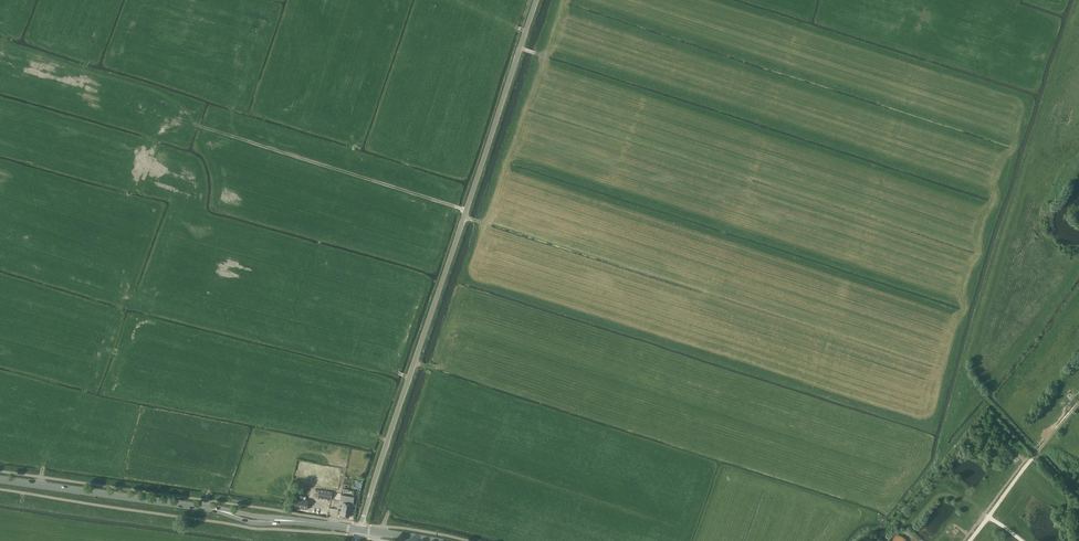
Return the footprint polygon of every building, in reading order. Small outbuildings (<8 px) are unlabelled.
[(343,486),(349,486),(349,492),(358,492),(358,488),(356,488),(356,483),(343,482),(343,486)] [(316,494),(315,497),(326,499),(328,499),(331,500),(331,498),(332,492),(331,492),(330,491),(319,490),(318,494),(316,494)] [(341,495),(339,502),(343,503),(342,506),(351,508),(352,508),(352,504),(353,504),(353,503),(354,497),(353,497),(341,495)] [(306,509),(308,500),(294,497),(292,506),(306,509)] [(341,510),(340,515),(342,516),(343,516),(348,517),(349,517),(349,516),(350,513),(350,511),(351,508),(342,506),(341,506),(341,510)]
